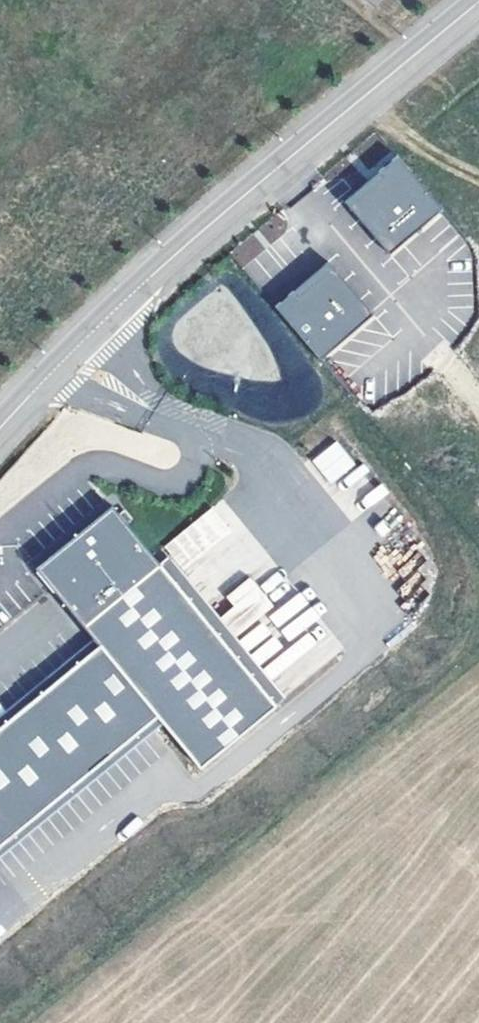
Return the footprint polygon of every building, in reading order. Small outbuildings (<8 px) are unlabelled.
[(444,210),(398,157),(380,173),(384,178),(349,207),(391,255),(444,210)] [(384,178),(380,173),(345,202),(349,207),(384,178)] [(300,298),(334,269),(330,264),(296,293),(300,298)] [(376,317),(334,269),(300,298),(296,293),(278,309),(323,362),(376,317)] [(336,440),(311,461),(332,484),(356,463),(336,440)] [(0,727),(0,845),(157,716),(163,723),(199,767),(275,705),(159,565),(111,506),(35,568),(51,587),(93,638),(99,645),(0,727)] [(159,565),(275,705),(282,699),(166,559),(159,565)] [(99,645),(93,638),(0,714),(0,727),(99,645)] [(0,845),(0,857),(163,723),(157,716),(0,845)]
